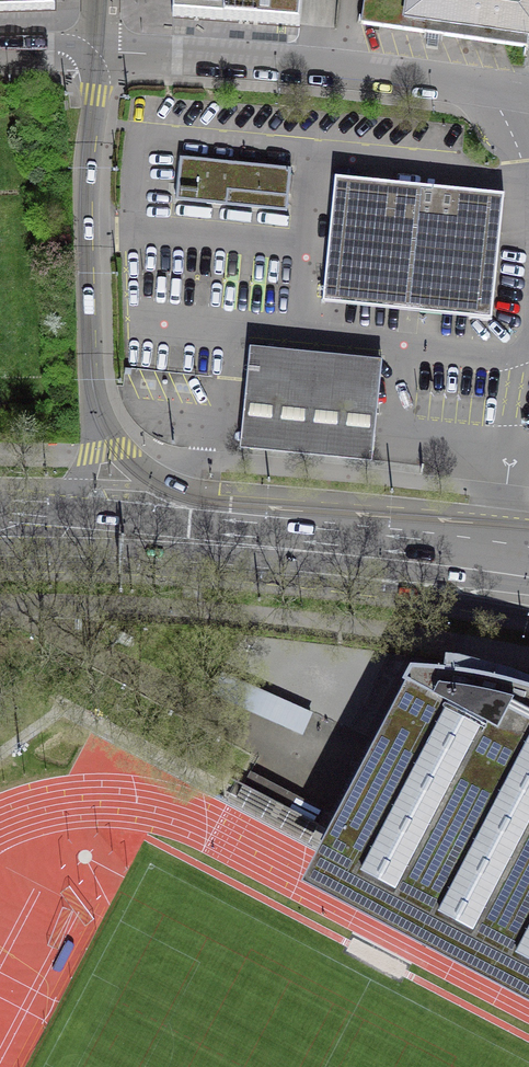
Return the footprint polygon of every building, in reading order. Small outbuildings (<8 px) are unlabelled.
[(60,8),(59,0),(0,0),(0,10),(60,8)] [(171,19),(300,27),(303,0),(172,0),(171,19)] [(360,26),(434,35),(443,37),(528,48),(528,45),(528,0),(363,0),(360,26)] [(178,155),(174,197),(284,209),(289,166),(236,161),(178,155)] [(424,194),(340,185),(328,307),(494,324),(506,202),(424,194)] [(384,357),(251,343),(240,446),(372,460),(384,357)] [(299,868),(528,988),(528,681),(521,678),(490,670),(459,663),(402,658),(395,673),(400,676),(299,868)] [(312,712),(220,672),(210,694),(302,734),(312,712)]
